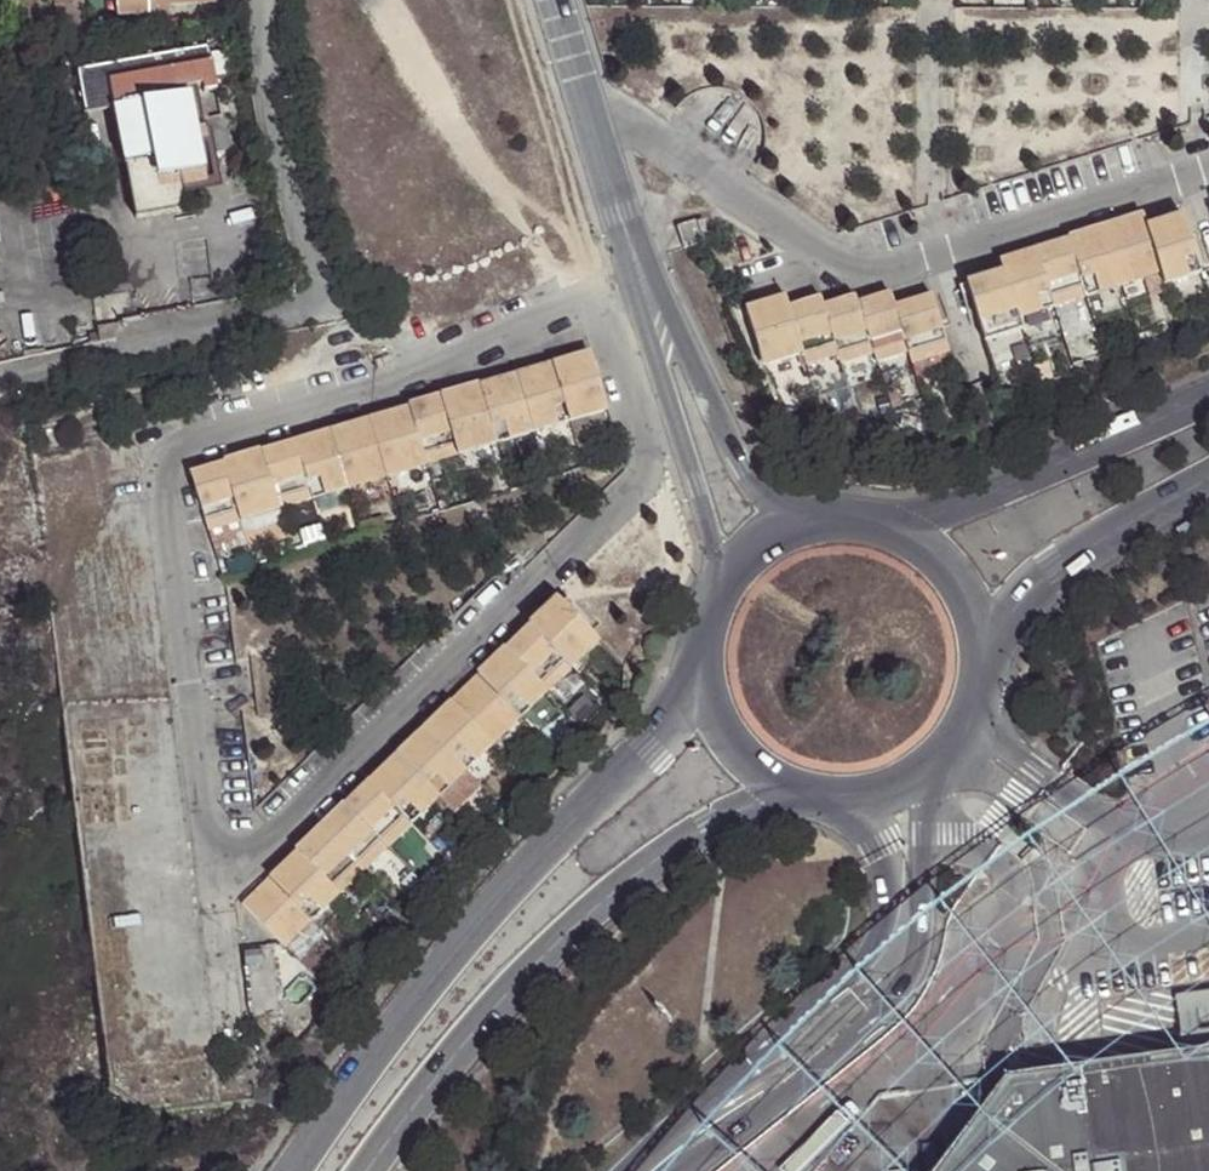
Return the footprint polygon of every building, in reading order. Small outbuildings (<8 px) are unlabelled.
[(215,0),(115,0),(116,16),(172,14),(171,4),(215,2),(215,0)] [(60,63),(66,64),(73,61),(74,57),(69,47),(69,46),(64,44),(63,44),(59,48),(58,50),(58,60),(60,63)] [(204,49),(71,70),(79,112),(115,106),(194,92),(194,93),(199,120),(215,116),(204,49)] [(115,106),(125,162),(154,157),(158,176),(182,173),(206,168),(199,120),(194,93),(115,106)] [(154,157),(125,162),(134,216),(187,207),(182,173),(158,176),(154,157)] [(1201,273),(1182,212),(1147,223),(1143,211),(1067,235),(1068,238),(1000,259),(1003,268),(966,280),(985,340),(1023,327),(1020,318),(1054,307),(1086,297),(1121,287),(1160,274),(1164,285),(1201,273)] [(710,240),(703,218),(677,225),(684,247),(710,240)] [(948,351),(930,292),(894,304),(891,293),(857,303),(855,295),(823,305),(821,298),(788,308),(784,296),(745,308),(764,366),(803,354),(807,366),(839,355),(842,363),(873,353),(876,362),(909,351),(913,363),(948,351)] [(120,336),(118,323),(95,327),(98,340),(120,336)] [(408,405),(427,465),(456,456),(496,444),(533,432),(568,422),(607,410),(588,350),(408,405)] [(1086,410),(1089,418),(1111,409),(1108,401),(1086,410)] [(386,477),(427,465),(408,405),(188,472),(206,532),(240,522),(282,509),(312,500),(348,489),(386,477)] [(240,522),(246,544),(247,549),(291,536),(282,509),(240,522)] [(1182,526),(1186,533),(1206,521),(1202,514),(1182,526)] [(382,517),(359,524),(363,535),(385,528),(382,517)] [(240,522),(206,532),(214,550),(218,548),(220,553),(246,544),(240,522)] [(325,543),(318,524),(298,531),(305,550),(325,543)] [(571,668),(599,642),(553,597),(240,906),(284,949),(312,922),(340,895),(364,871),(389,847),(412,825),(439,798),(467,771),(493,745),(521,718),(548,692),(571,668)] [(599,710),(583,694),(567,710),(583,726),(599,710)] [(467,771),(439,798),(454,813),(481,787),(467,771)] [(325,935),(312,922),(284,949),(297,961),(325,935)] [(276,998),(274,981),(259,983),(261,1001),(276,998)] [(1187,1057),(1135,1064),(1014,1080),(1010,1086),(1002,1096),(990,1112),(945,1170),(1208,1170),(1208,1054),(1187,1057)]
